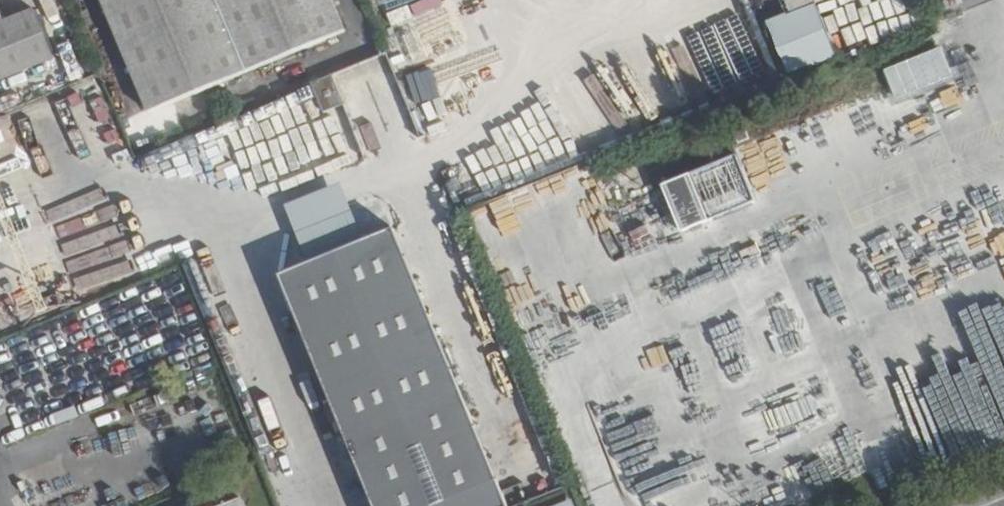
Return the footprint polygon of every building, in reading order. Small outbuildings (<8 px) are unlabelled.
[(151,115),(347,35),(333,0),(104,0),(151,115)] [(62,59),(43,11),(0,29),(0,85),(62,59)] [(892,95),(949,73),(938,44),(880,66),(892,95)] [(333,73),(313,81),(321,102),(341,94),(333,73)] [(738,157),(664,187),(683,233),(758,202),(738,157)] [(295,225),(319,282),(375,259),(351,201),(295,225)] [(289,294),(356,456),(470,409),(404,247),(375,259),(319,282),(289,294)] [(470,409),(356,456),(376,505),(509,505),(470,409)]
